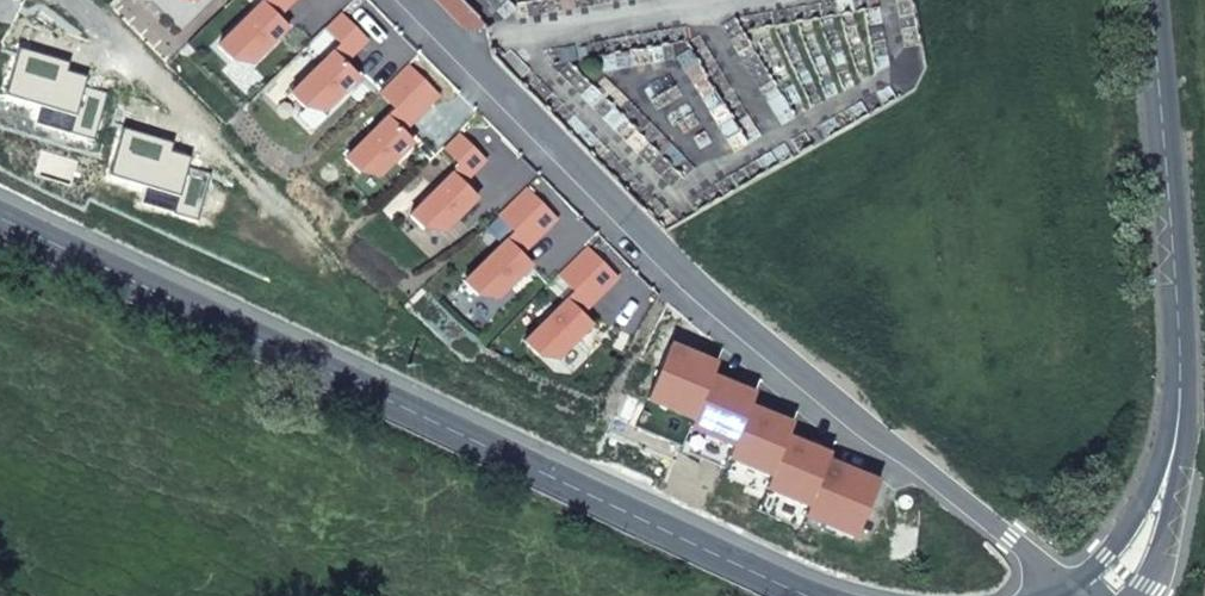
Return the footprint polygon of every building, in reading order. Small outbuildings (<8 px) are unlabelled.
[(294,0),(266,0),(218,48),(233,63),(241,55),(252,66),(288,30),(276,18),(294,0)] [(457,21),(474,26),(479,21),(457,0),(436,0),(457,21)] [(364,41),(338,14),(324,27),(339,44),(287,93),(301,108),(309,100),(320,112),(356,78),(341,63),(364,41)] [(436,95),(406,63),(377,91),(393,108),(341,157),(355,171),(363,164),(374,175),(409,142),(399,131),(436,95)] [(481,162),(454,135),(431,158),(448,175),(406,216),(420,230),(427,222),(439,234),(473,199),(459,185),(481,162)] [(508,237),(523,253),(560,219),(528,186),(498,213),(515,230),(508,237)] [(478,293),(499,298),(534,264),(523,253),(508,237),(464,279),(478,293)] [(567,296),(584,313),(621,277),(587,245),(559,274),(574,290),(567,296)] [(584,313),(567,296),(524,340),(540,355),(560,357),(595,324),(584,313)] [(696,416),(715,370),(720,357),(697,347),(673,337),(649,397),(696,416)] [(733,444),(750,402),(757,387),(736,378),(715,370),(696,416),(691,427),(733,444)] [(773,473),(789,431),(794,419),(772,411),(750,402),(733,444),(729,455),(773,473)] [(811,504),(830,456),(833,448),(811,440),(789,431),(773,473),(767,486),(811,504)] [(858,535),(881,476),(856,466),(830,456),(811,504),(807,515),(858,535)]
